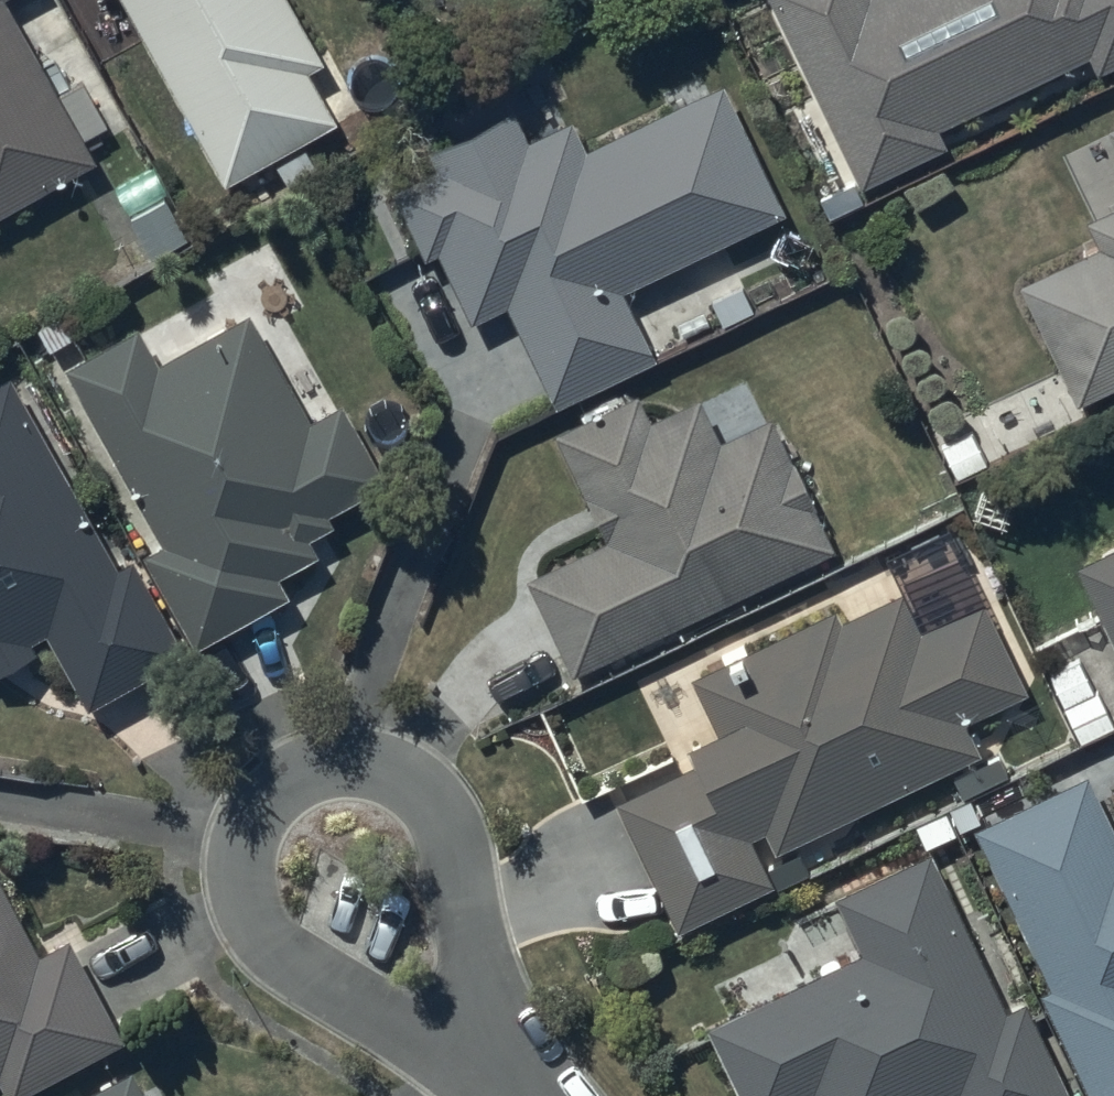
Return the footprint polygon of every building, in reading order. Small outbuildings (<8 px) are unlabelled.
[(91,164),(4,0),(0,0),(0,219),(91,164)] [(224,186),(361,114),(328,51),(321,55),(291,0),(125,0),(224,186)] [(864,191),(946,152),(937,133),(1088,62),(1095,76),(1113,67),(1113,0),(773,0),(864,191)] [(436,169),(390,190),(424,263),(438,257),(470,327),(507,310),(554,411),(657,363),(625,294),(785,219),(724,89),(586,153),(573,126),(530,146),(515,114),(429,154),(436,169)] [(1022,285),(1081,405),(1113,389),(1113,209),(1088,222),(1100,247),(1022,285)] [(141,330),(68,369),(165,547),(145,558),(195,651),(289,600),(278,580),(321,557),(312,540),(336,527),(330,517),(389,486),(344,404),(310,422),(252,314),(160,364),(141,330)] [(11,377),(0,383),(0,673),(36,652),(32,645),(48,636),(91,712),(190,656),(136,562),(121,571),(11,377)] [(607,543),(529,579),(574,675),(836,554),(773,419),(766,422),(747,381),(652,425),(639,397),(557,435),(607,543)] [(1078,573),(1113,645),(1113,555),(1078,573)] [(836,612),(688,682),(713,733),(685,746),(694,765),(613,803),(678,939),(778,891),(755,843),(765,838),(774,857),(983,758),(967,725),(1030,695),(991,612),(970,611),(923,633),(905,595),(842,625),(836,612)] [(976,830),(1050,992),(1039,997),(1085,1095),(1113,1095),(1113,833),(1089,778),(976,830)] [(931,855),(839,899),(865,952),(704,1030),(736,1095),(1069,1095),(1024,1004),(1007,1012),(931,855)] [(1,1080),(10,1095),(19,1095),(123,1043),(70,942),(39,958),(0,883),(0,1080),(1,1080)] [(133,1073),(91,1095),(146,1095),(133,1073)]
